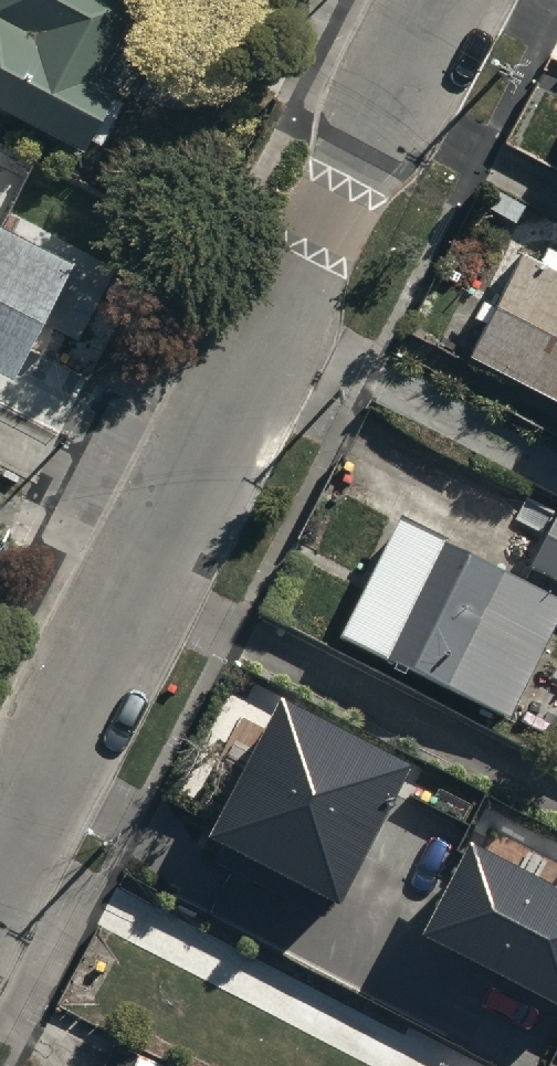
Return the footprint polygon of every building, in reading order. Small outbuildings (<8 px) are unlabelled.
[(89,160),(95,147),(104,152),(126,110),(117,105),(126,89),(109,80),(151,0),(0,0),(0,114),(89,160)] [(25,389),(81,273),(0,235),(0,377),(25,389)] [(475,370),(556,412),(556,283),(528,268),(475,370)] [(396,505),(334,623),(499,709),(556,598),(556,588),(396,505)] [(556,568),(556,506),(531,554),(556,568)] [(404,745),(271,676),(199,813),(332,882),(404,745)] [(459,822),(409,916),(556,995),(556,858),(550,871),(459,822)] [(435,1053),(428,1065),(460,1065),(435,1053)]
